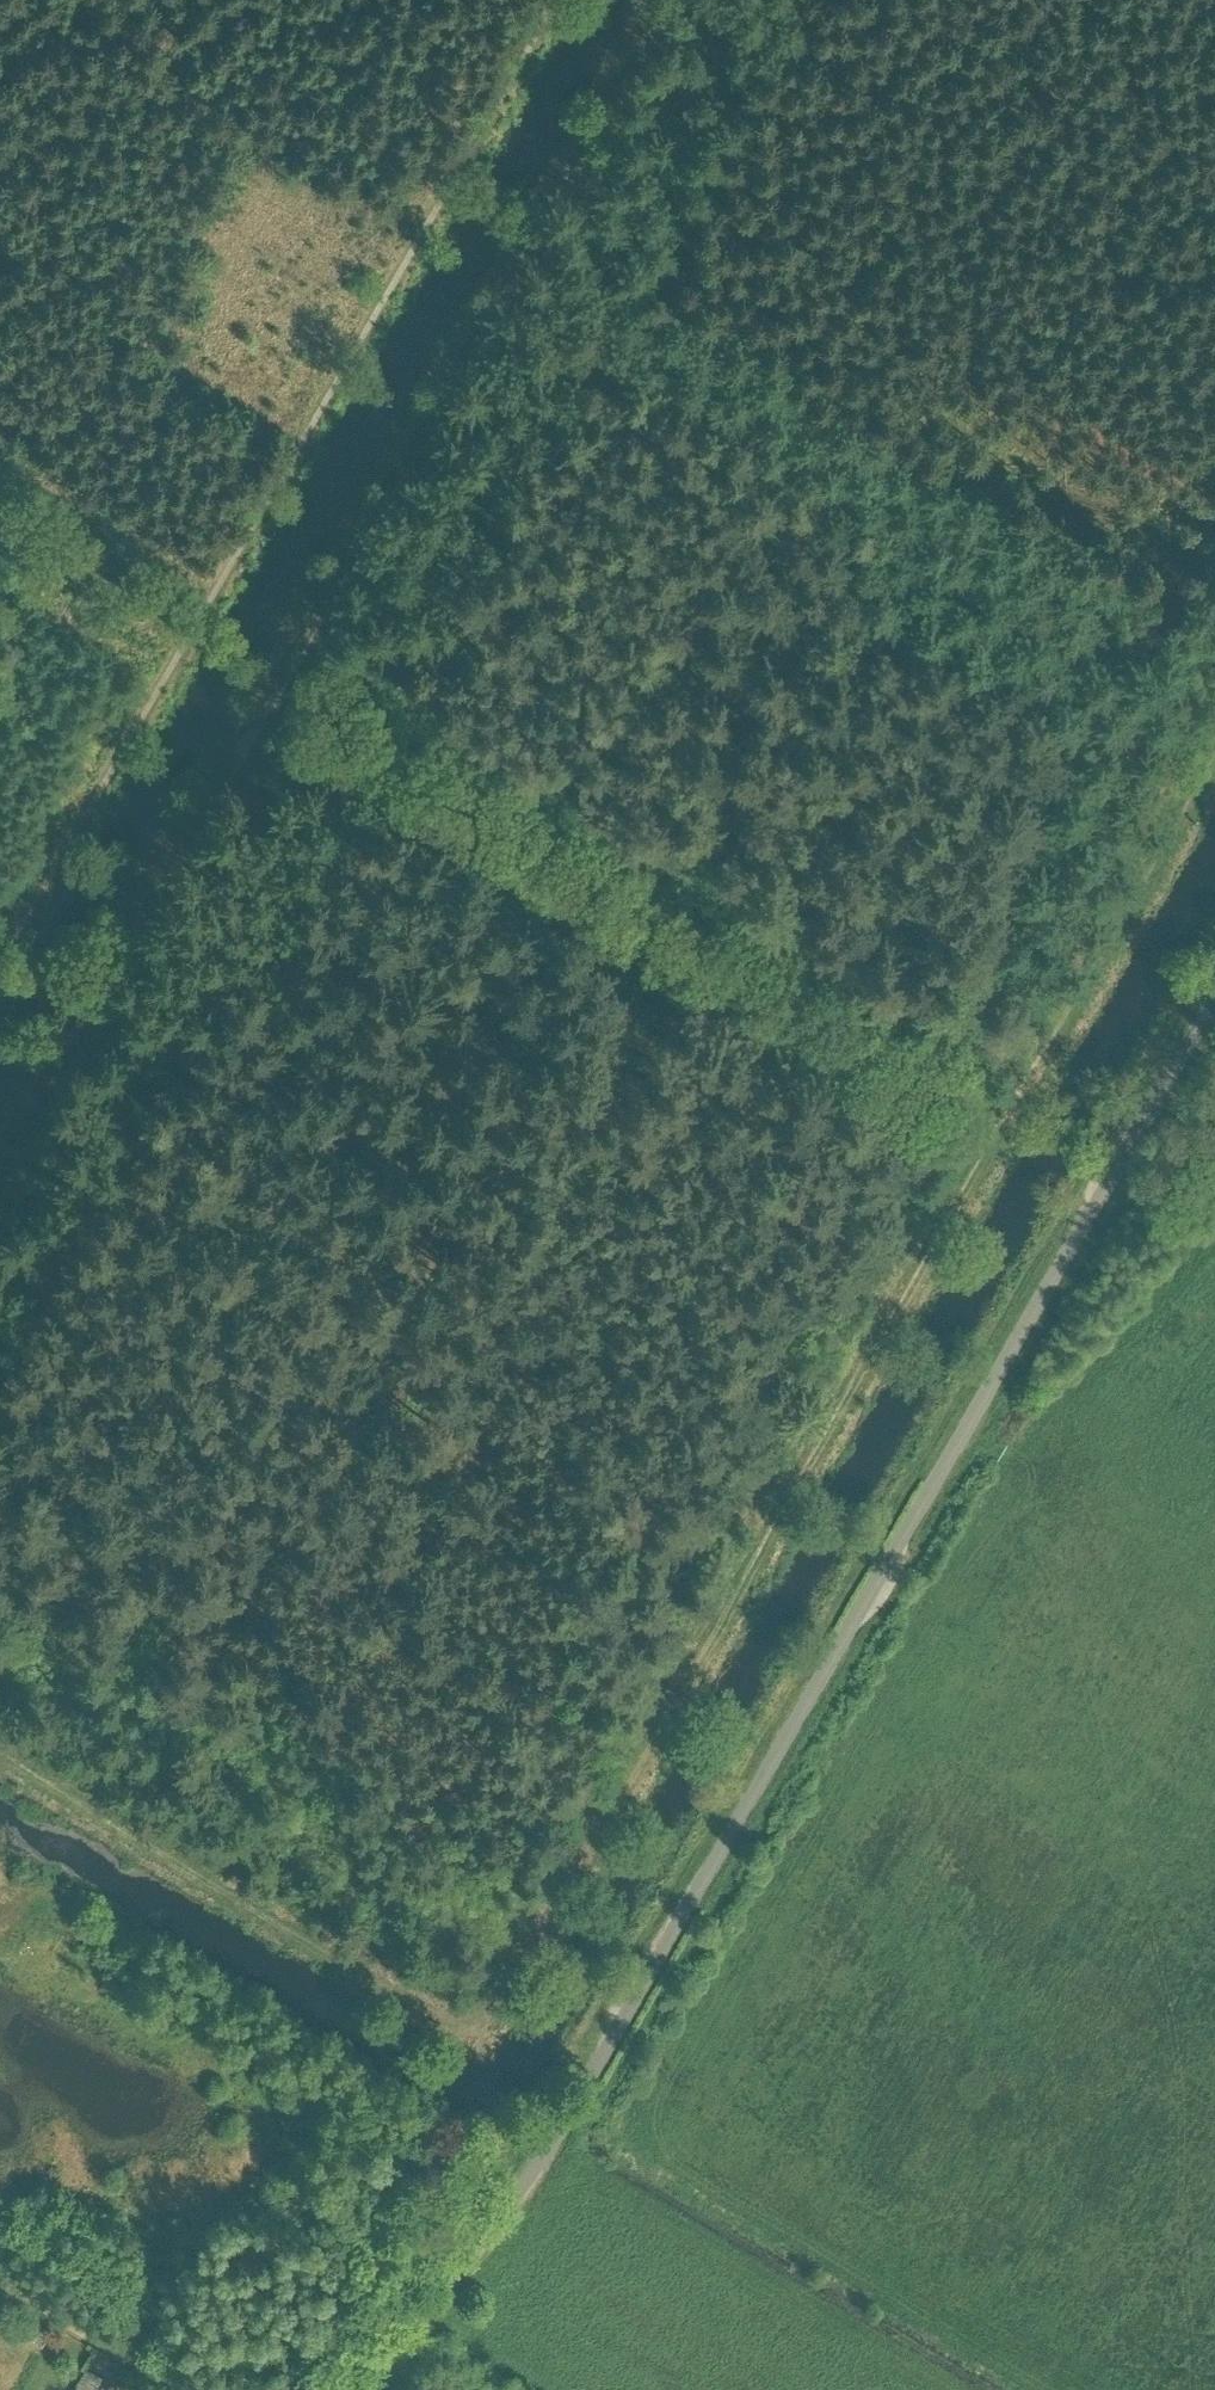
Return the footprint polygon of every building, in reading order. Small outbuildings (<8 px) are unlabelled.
[(86,2368),(75,2385),(77,2387),(75,2389),(116,2389),(118,2386),(86,2368)]
